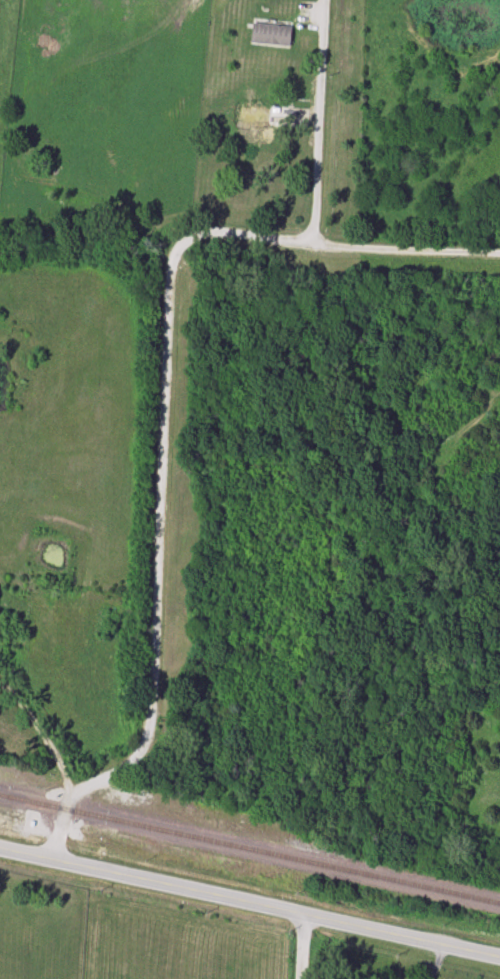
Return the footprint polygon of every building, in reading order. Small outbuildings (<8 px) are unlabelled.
[(291,28),(253,24),(251,45),(289,49),(291,28)] [(289,106),(235,106),(234,127),(289,128),(289,106)]
